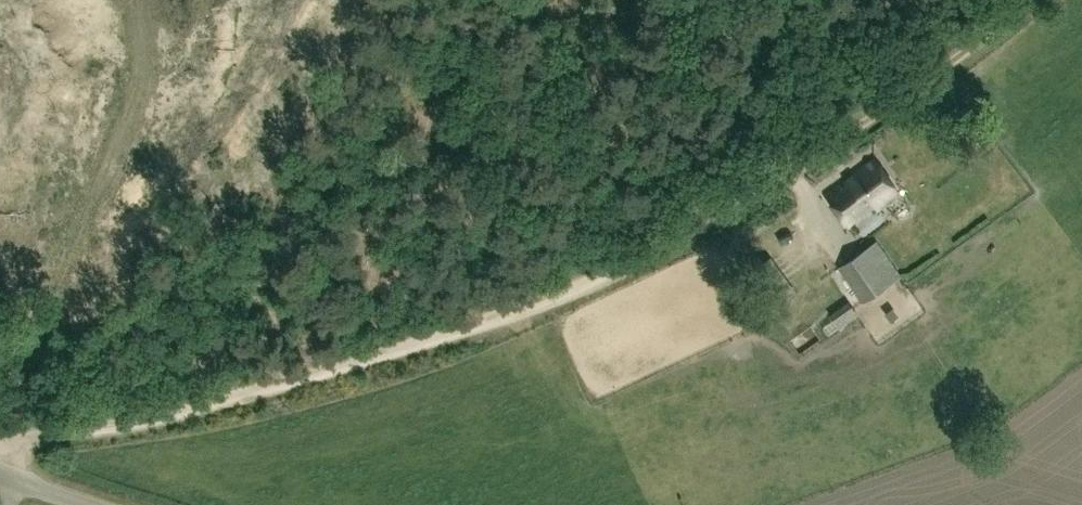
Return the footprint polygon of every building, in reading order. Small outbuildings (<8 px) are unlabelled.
[(878,210),(900,194),(875,160),(824,197),(847,227),(875,206),(878,210)] [(883,211),(861,223),(869,238),(891,225),(883,211)] [(863,303),(900,276),(876,242),(839,269),(863,303)] [(858,316),(851,305),(850,303),(829,316),(838,331),(858,316)]
